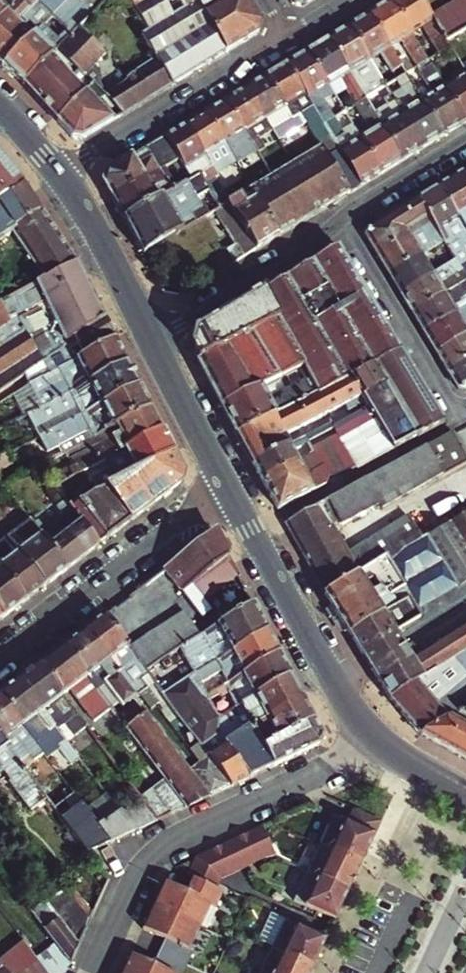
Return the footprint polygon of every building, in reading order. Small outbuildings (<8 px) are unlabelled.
[(32,33),(22,22),(35,8),(32,6),(37,0),(0,0),(0,61),(2,63),(32,33)] [(36,29),(32,33),(2,63),(24,83),(64,42),(75,30),(98,6),(91,0),(65,0),(54,10),(36,29)] [(32,6),(35,8),(22,22),(32,33),(36,29),(54,10),(43,0),(37,0),(32,6)] [(54,10),(65,0),(43,0),(54,10)] [(148,32),(140,37),(148,49),(158,64),(171,82),(226,49),(198,0),(127,0),(148,32)] [(248,0),(198,0),(226,49),(257,30),(259,20),(248,0)] [(391,0),(382,0),(367,9),(390,47),(401,40),(414,60),(424,53),(412,34),(391,0)] [(421,0),(391,0),(412,34),(422,27),(438,53),(450,46),(446,40),(431,15),(421,0)] [(431,15),(446,40),(465,27),(465,0),(456,0),(431,15)] [(390,47),(367,9),(346,22),(369,59),(380,53),(396,79),(399,77),(406,73),(398,60),(390,47)] [(369,59),(346,22),(326,34),(361,90),(370,85),(366,77),(376,71),(369,59)] [(103,56),(75,30),(64,42),(90,68),(103,56)] [(361,90),(326,34),(305,47),(329,84),(339,78),(344,85),(356,103),(366,97),(361,90)] [(95,73),(90,68),(64,42),(24,83),(57,120),(92,85),(97,81),(95,73)] [(454,78),(443,85),(464,119),(465,118),(465,73),(450,46),(438,53),(428,60),(432,68),(443,61),(454,78)] [(329,84),(305,47),(284,60),(305,94),(312,104),(323,123),(335,115),(326,101),(335,95),(333,92),(329,84)] [(158,64),(148,49),(132,61),(138,71),(141,76),(158,64)] [(411,70),(404,57),(398,60),(406,73),(411,70)] [(305,94),(284,60),(263,72),(290,112),(298,107),(294,100),(305,94)] [(417,66),(425,79),(413,86),(442,133),(464,119),(443,85),(432,68),(428,60),(417,66)] [(142,100),(171,82),(158,64),(141,76),(138,71),(124,82),(142,100)] [(290,112),(263,72),(243,84),(271,129),(293,116),(290,112)] [(404,92),(409,99),(398,106),(422,145),(442,133),(413,86),(406,73),(399,77),(407,90),(404,92)] [(333,92),(344,85),(339,78),(329,84),(333,92)] [(142,100),(124,82),(103,96),(121,113),(142,100)] [(271,129),(243,84),(223,97),(251,141),(271,129)] [(121,113),(103,96),(92,85),(57,120),(72,136),(83,137),(121,113)] [(375,91),(384,107),(375,112),(403,157),(422,145),(398,106),(394,100),(385,85),(375,91)] [(398,106),(409,99),(404,92),(394,100),(398,106)] [(251,141),(223,97),(203,109),(231,153),(250,142),(251,141)] [(356,103),(366,120),(356,128),(382,170),(403,157),(375,112),(366,97),(356,103)] [(312,104),(298,112),(318,146),(348,191),(361,183),(323,123),(312,104)] [(231,153),(203,109),(182,121),(204,155),(213,150),(217,155),(208,161),(211,165),(230,153),(231,153)] [(323,123),(361,183),(382,170),(356,128),(347,133),(343,127),(335,115),(323,123)] [(204,155),(182,121),(164,132),(179,156),(192,176),(198,173),(211,165),(208,161),(199,166),(196,160),(204,155)] [(347,133),(356,128),(352,121),(343,127),(347,133)] [(162,156),(155,161),(145,144),(104,169),(102,181),(111,197),(162,166),(179,156),(164,132),(152,140),(162,156)] [(251,187),(250,188),(278,234),(348,191),(318,146),(291,163),(270,176),(251,187)] [(0,148),(0,199),(25,180),(0,148)] [(464,165),(437,181),(465,228),(465,168),(464,165)] [(162,166),(111,197),(122,218),(171,189),(166,180),(163,182),(160,176),(165,173),(162,166)] [(171,189),(122,218),(142,254),(213,210),(219,207),(198,173),(192,176),(171,189)] [(43,207),(25,180),(0,199),(0,236),(1,235),(43,207)] [(437,181),(416,194),(436,226),(439,231),(447,243),(448,245),(465,234),(465,228),(437,181)] [(250,188),(219,207),(213,210),(233,245),(226,250),(233,262),(278,234),(250,188)] [(430,229),(436,226),(416,194),(369,224),(367,232),(378,251),(426,222),(430,229)] [(1,235),(10,249),(24,240),(48,273),(76,260),(43,207),(1,235)] [(426,222),(378,251),(390,271),(421,252),(417,244),(439,231),(436,226),(430,229),(426,222)] [(465,247),(465,234),(448,245),(451,250),(454,255),(465,247)] [(201,358),(224,402),(283,371),(291,385),(283,390),(282,390),(283,391),(289,403),(314,391),(352,371),(399,345),(339,242),(265,286),(282,316),(201,358)] [(437,249),(434,245),(421,252),(390,271),(401,290),(432,271),(427,263),(451,250),(448,245),(447,243),(437,249)] [(7,338),(24,327),(31,338),(97,300),(76,260),(48,273),(11,290),(0,295),(0,343),(7,338)] [(446,263),(432,271),(401,290),(413,310),(463,281),(465,286),(465,274),(465,273),(459,262),(448,268),(446,263)] [(463,281),(413,310),(423,328),(465,304),(465,286),(463,281)] [(201,358),(282,316),(265,286),(195,328),(191,340),(201,358)] [(105,315),(97,300),(31,338),(44,357),(68,342),(67,340),(105,315)] [(423,328),(436,349),(465,332),(465,304),(423,328)] [(35,378),(117,336),(105,315),(67,340),(68,342),(44,357),(19,373),(27,383),(35,378)] [(19,373),(44,357),(31,338),(24,327),(7,338),(0,343),(0,385),(19,373)] [(436,349),(447,369),(465,358),(465,332),(436,349)] [(26,413),(130,362),(117,336),(35,378),(27,383),(39,396),(23,405),(26,413)] [(399,345),(352,371),(393,446),(443,419),(399,345)] [(447,369),(457,385),(465,388),(465,358),(447,369)] [(37,434),(142,383),(130,362),(26,413),(13,419),(20,432),(33,427),(37,434)] [(283,390),(291,385),(283,371),(224,402),(239,429),(289,403),(283,391),(282,390),(283,390)] [(254,459),(290,440),(302,434),(304,439),(309,436),(307,432),(333,418),(340,431),(354,456),(351,458),(354,464),(355,467),(393,446),(352,371),(314,391),(289,403),(239,429),(254,459)] [(86,438),(153,405),(142,383),(37,434),(48,456),(86,438)] [(49,470),(57,481),(106,456),(165,426),(153,405),(86,438),(90,446),(73,454),(74,457),(49,470)] [(324,464),(331,476),(354,464),(351,458),(354,456),(340,431),(333,418),(307,432),(309,436),(314,446),(309,449),(298,455),(308,473),(324,464)] [(105,485),(176,448),(165,426),(106,456),(114,471),(98,479),(101,487),(105,485)] [(379,501),(382,506),(465,460),(465,455),(452,430),(329,496),(341,518),(345,519),(379,501)] [(314,446),(309,436),(304,439),(309,449),(314,446)] [(262,474),(298,455),(290,440),(254,459),(262,474)] [(183,478),(186,466),(176,448),(105,485),(131,517),(183,478)] [(8,458),(4,450),(0,452),(0,462),(8,458)] [(298,455),(262,474),(279,505),(331,476),(324,464),(308,473),(298,455)] [(105,485),(101,487),(80,497),(108,534),(131,517),(105,485)] [(108,534),(80,497),(69,503),(98,542),(108,534)] [(65,514),(55,522),(61,531),(54,537),(36,515),(30,520),(66,566),(98,542),(69,503),(66,499),(58,505),(65,514)] [(322,500),(287,519),(325,591),(386,554),(391,561),(403,550),(434,532),(419,505),(390,521),(392,525),(399,537),(391,541),(385,529),(349,549),(322,500)] [(434,532),(403,550),(391,561),(411,592),(419,605),(465,577),(465,513),(434,532)] [(5,533),(0,536),(0,565),(25,597),(66,566),(30,520),(27,516),(15,525),(9,517),(0,524),(0,526),(5,533)] [(399,537),(392,525),(385,529),(391,541),(399,537)] [(168,574),(180,588),(183,587),(197,605),(240,574),(229,552),(220,536),(206,534),(144,581),(150,588),(168,574)] [(325,591),(350,631),(411,592),(391,561),(386,554),(325,591)] [(2,614),(25,597),(0,565),(0,611),(2,614)] [(411,592),(350,631),(363,651),(397,629),(396,628),(422,610),(419,605),(411,592)] [(195,671),(268,626),(254,600),(213,623),(178,646),(195,671)] [(202,611),(189,618),(186,613),(132,651),(144,667),(178,646),(213,623),(202,611)] [(132,651),(102,613),(82,628),(135,694),(139,691),(150,706),(155,702),(176,728),(186,721),(162,691),(144,667),(132,651)] [(388,690),(391,694),(465,647),(465,622),(419,651),(412,640),(405,644),(372,665),(388,690)] [(200,681),(221,668),(229,680),(280,649),(268,626),(195,671),(200,681)] [(135,694),(82,628),(61,644),(96,688),(105,682),(122,704),(135,694)] [(372,665),(405,644),(397,629),(363,651),(372,665)] [(96,688),(61,644),(37,662),(63,695),(71,689),(94,718),(110,706),(96,688)] [(391,694),(420,730),(460,707),(465,703),(465,647),(391,694)] [(239,703),(292,671),(280,649),(229,680),(223,683),(236,705),(239,703)] [(63,695),(37,662),(18,677),(56,727),(65,721),(75,733),(86,725),(63,695)] [(200,681),(195,671),(162,691),(186,721),(200,740),(202,742),(216,732),(220,713),(218,713),(207,693),(200,681)] [(252,723),(304,693),(292,671),(239,703),(246,714),(251,722),(252,723)] [(18,677),(0,690),(0,696),(43,752),(63,736),(56,727),(18,677)] [(304,693),(252,723),(266,746),(316,716),(304,693)] [(0,696),(0,735),(9,746),(15,754),(20,761),(29,754),(33,759),(43,752),(0,696)] [(125,726),(140,714),(132,704),(117,715),(125,726)] [(460,707),(420,730),(465,756),(465,710),(460,707)] [(145,711),(140,714),(125,726),(164,775),(185,803),(210,792),(190,767),(145,711)] [(261,748),(266,746),(252,723),(251,722),(246,714),(239,718),(244,726),(224,740),(249,773),(274,761),(269,761),(261,748)] [(316,716),(266,746),(276,760),(319,740),(323,729),(316,716)] [(202,742),(207,749),(232,781),(249,773),(224,740),(222,742),(216,732),(202,742)] [(0,735),(0,753),(9,746),(0,735)] [(88,751),(79,739),(71,746),(80,758),(88,751)] [(71,746),(67,740),(59,746),(86,781),(93,775),(80,758),(71,746)] [(200,740),(190,747),(200,759),(221,786),(232,781),(207,749),(202,742),(200,740)] [(9,746),(0,753),(0,761),(3,764),(15,754),(9,746)] [(276,760),(266,746),(261,748),(269,761),(274,761),(276,760)] [(3,764),(13,778),(11,779),(32,808),(48,797),(28,771),(20,761),(15,754),(3,764)] [(221,786),(200,759),(190,767),(210,792),(221,786)] [(93,775),(86,781),(73,791),(109,839),(133,828),(118,807),(93,775)] [(185,803),(164,775),(139,794),(157,817),(185,803)] [(54,805),(65,797),(59,789),(48,797),(54,805)] [(73,791),(65,797),(54,805),(88,849),(109,839),(73,791)] [(139,794),(138,792),(118,807),(133,828),(157,817),(139,794)] [(377,817),(348,805),(342,819),(327,814),(316,842),(358,859),(377,817)] [(258,825),(205,850),(218,878),(271,852),(258,825)] [(358,859),(316,842),(305,870),(344,888),(358,859)] [(344,888),(305,870),(292,899),(333,918),(344,888)] [(182,891),(161,880),(151,903),(197,925),(214,888),(189,879),(182,891)] [(88,918),(73,898),(54,912),(55,913),(77,943),(88,918)] [(47,903),(34,913),(41,923),(55,913),(54,912),(47,903)] [(162,938),(157,951),(181,961),(197,925),(151,903),(140,928),(162,938)] [(77,943),(55,913),(41,923),(54,940),(69,960),(77,943)] [(324,936),(281,919),(269,947),(311,965),(324,936)] [(34,955),(41,964),(48,972),(64,972),(69,960),(54,940),(34,955)] [(269,947),(258,972),(307,972),(311,965),(269,947)] [(119,972),(176,972),(181,961),(157,951),(151,964),(128,954),(119,972)] [(41,964),(30,972),(48,972),(41,964)]
